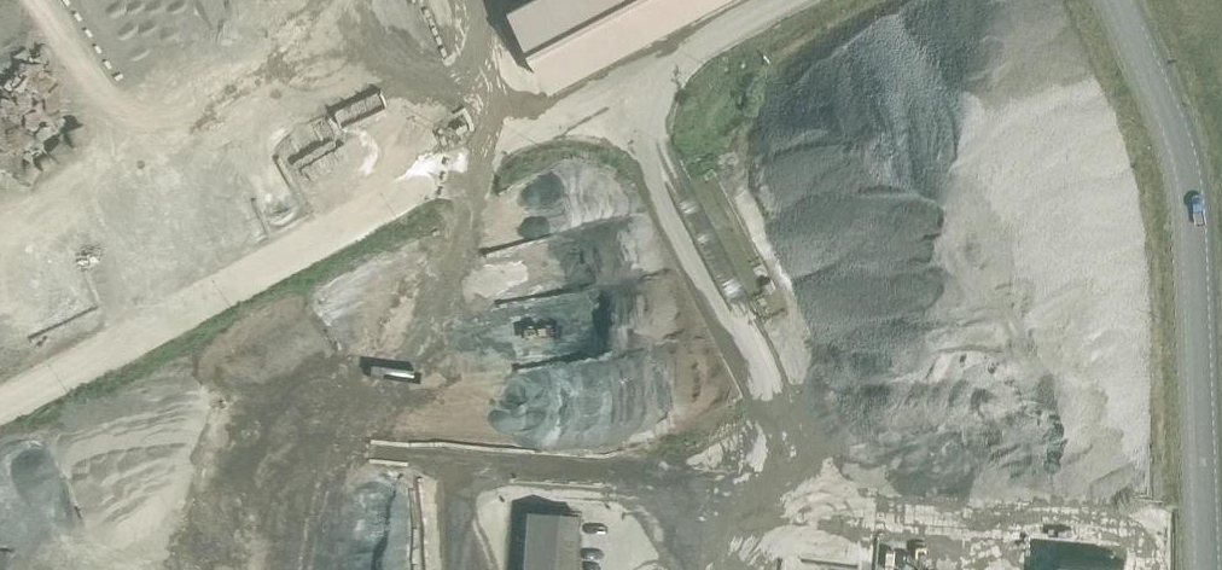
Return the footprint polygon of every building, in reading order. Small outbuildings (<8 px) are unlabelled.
[(511,9),(549,83),(550,82),(708,0),(528,0),(511,9)] [(521,512),(517,569),(569,569),(573,516),(521,512)]
